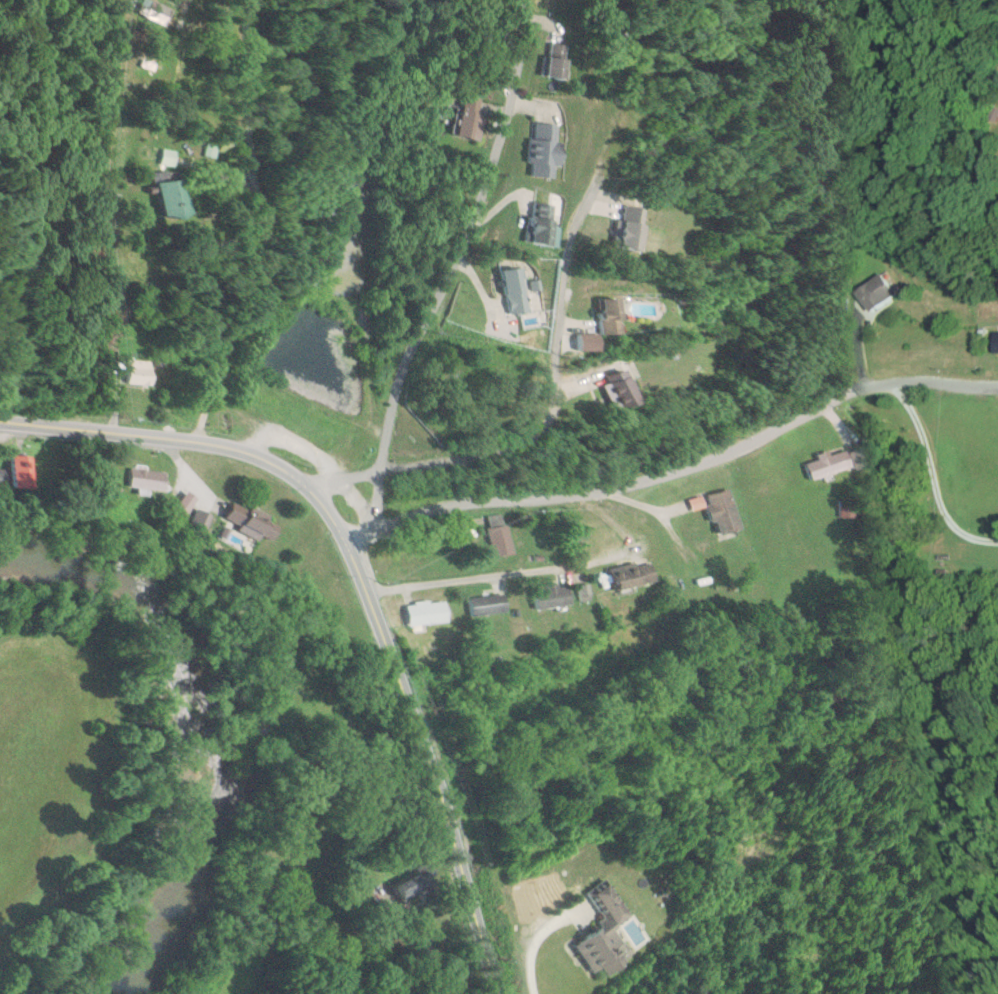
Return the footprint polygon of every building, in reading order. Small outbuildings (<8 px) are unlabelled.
[(571,79),(572,45),(549,44),(548,78),(571,79)] [(476,140),(484,98),(463,94),(454,136),(476,140)] [(556,179),(558,166),(564,166),(567,143),(558,142),(560,125),(535,122),(529,175),(556,179)] [(167,222),(194,216),(185,178),(170,182),(167,171),(156,173),(167,222)] [(554,246),(559,205),(534,202),(529,243),(554,246)] [(644,253),(649,209),(627,206),(621,250),(644,253)] [(504,270),(508,314),(542,311),(541,299),(528,301),(525,268),(504,270)] [(902,299),(890,274),(864,286),(876,311),(902,299)] [(623,335),(623,299),(602,300),(603,335),(623,335)] [(126,386),(154,386),(154,362),(126,362),(126,386)] [(623,415),(647,405),(631,369),(608,380),(623,415)] [(813,479),(847,468),(841,450),(807,461),(813,479)] [(11,486),(32,486),(32,454),(11,454),(11,486)] [(130,485),(166,489),(168,471),(132,467),(130,485)] [(711,494),(720,532),(743,527),(734,489),(711,494)] [(269,543),(277,527),(233,504),(225,520),(269,543)] [(204,533),(213,513),(197,506),(188,526),(204,533)] [(495,557),(515,553),(507,512),(487,515),(495,557)] [(655,562),(616,565),(617,587),(657,583),(655,562)] [(547,582),(546,591),(537,590),(535,604),(570,608),(573,586),(547,582)] [(509,611),(507,593),(469,597),(471,615),(509,611)] [(447,601),(407,602),(407,623),(447,622),(447,601)] [(433,889),(424,871),(393,886),(402,904),(433,889)] [(628,918),(608,882),(585,894),(603,925),(572,942),(590,974),(602,968),(606,975),(627,964),(618,946),(622,944),(613,926),(628,918)]
